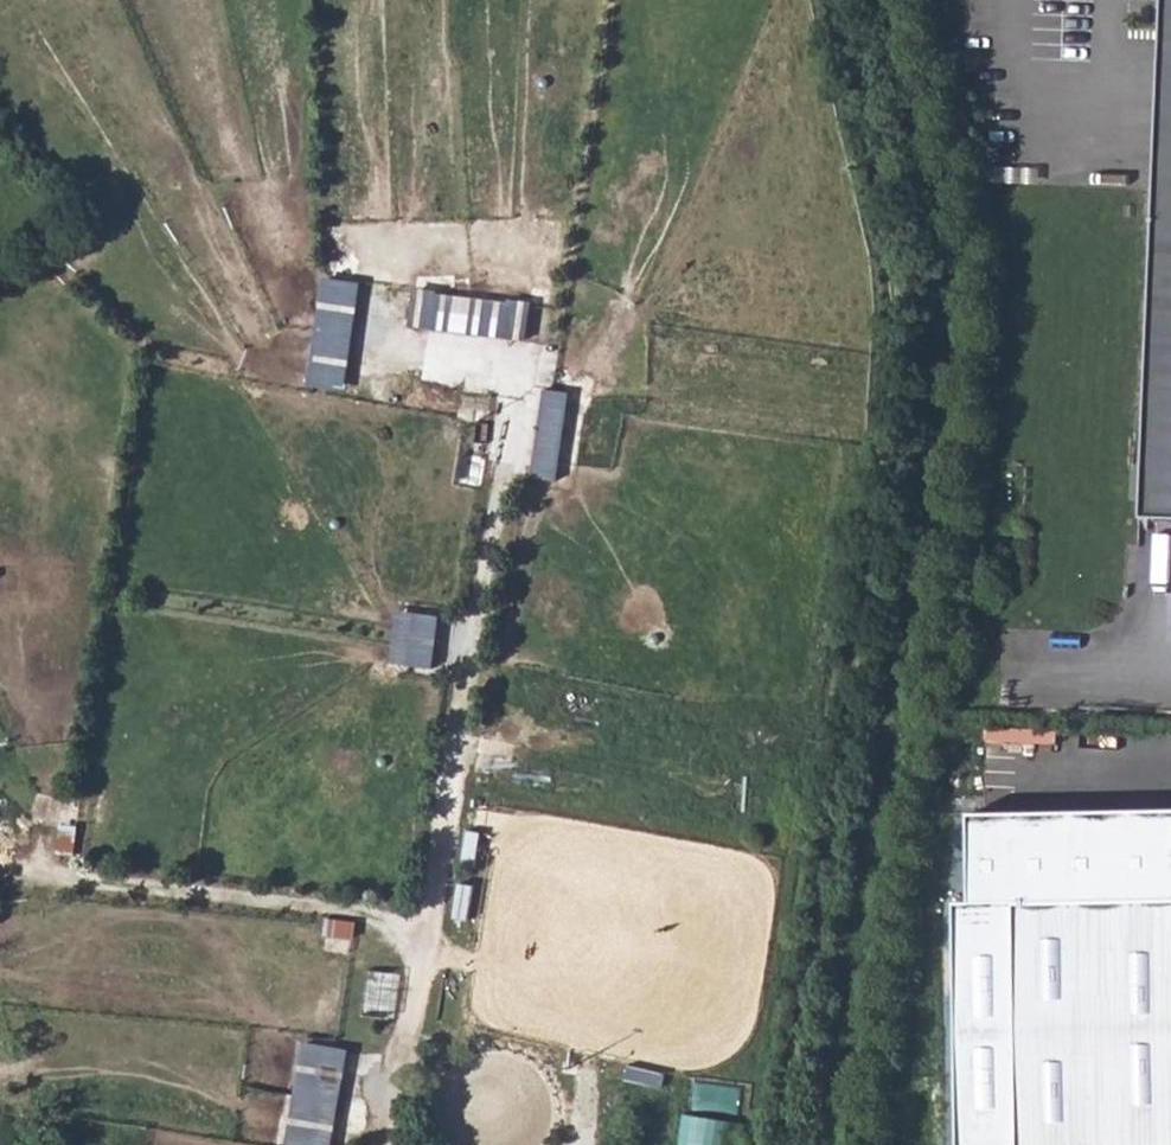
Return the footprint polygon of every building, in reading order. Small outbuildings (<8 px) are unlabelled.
[(1146,515),(1170,516),(1170,0),(1167,0),(1146,515)] [(504,332),(507,295),(443,290),(440,326),(504,332)] [(562,476),(569,389),(543,386),(535,474),(562,476)] [(394,661),(437,665),(442,610),(399,606),(394,661)] [(1017,900),(1021,1144),(1170,1144),(1170,897),(1017,900)] [(396,1015),(400,970),(370,967),(366,1013),(396,1015)] [(348,1042),(297,1037),(285,1144),(336,1144),(348,1042)] [(698,1076),(695,1103),(744,1108),(747,1081),(698,1076)]
